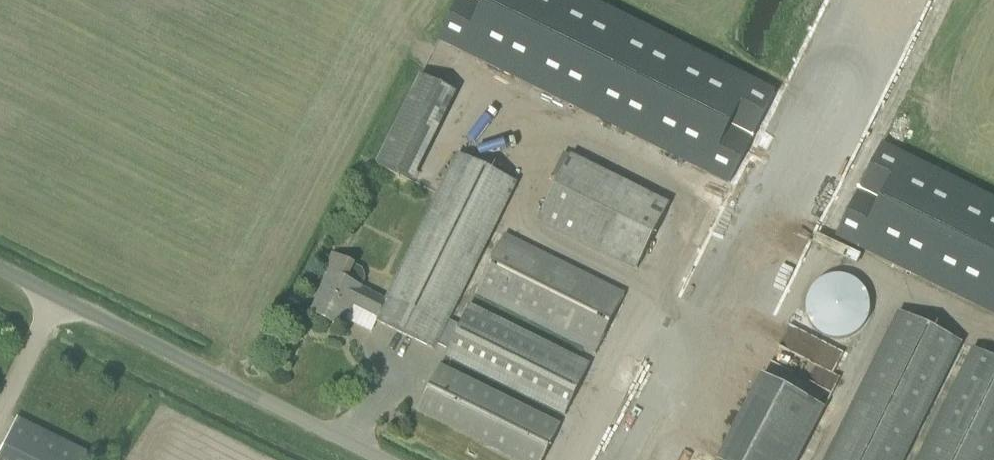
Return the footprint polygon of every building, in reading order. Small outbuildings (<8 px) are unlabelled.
[(730,183),(775,92),(590,0),(459,0),(440,40),(730,183)] [(930,0),(826,0),(914,38),(930,0)] [(400,178),(445,89),(422,78),(377,166),(400,178)] [(447,166),(461,135),(451,131),(437,161),(447,166)] [(837,236),(993,314),(993,200),(882,145),(837,236)] [(540,221),(638,270),(671,205),(672,203),(573,154),(572,156),(564,173),(540,221)] [(315,315),(340,329),(352,306),(378,319),(436,350),(439,344),(449,349),(447,353),(445,357),(566,416),(575,397),(590,367),(470,307),(468,312),(461,326),(450,321),(518,184),(510,180),(460,155),(425,227),(387,302),(361,289),(361,288),(366,279),(365,274),(363,270),(355,266),(334,256),(326,273),(332,276),(324,292),(326,293),(324,297),(315,315)] [(596,354),(626,295),(506,235),(494,260),(477,295),(596,354)] [(877,310),(877,309),(876,302),(874,296),(870,289),(866,285),(862,282),(855,278),(849,276),(843,275),(836,276),(831,278),(823,282),(819,285),(816,289),(812,296),(810,302),(809,309),(810,316),(812,323),(815,329),(819,333),(824,337),(830,341),(833,342),(841,343),(848,343),(854,341),(860,339),(865,335),(871,329),(873,324),(876,318),(877,310)] [(963,344),(901,313),(828,459),(905,459),(963,344)] [(973,349),(918,459),(993,459),(993,359),(973,349)] [(515,459),(544,459),(560,428),(440,368),(418,412),(515,459)] [(825,410),(764,378),(721,459),(799,459),(825,410)] [(635,459),(698,459),(701,453),(687,446),(695,429),(657,412),(635,459)] [(0,449),(0,459),(91,459),(92,457),(15,419),(0,449)]
